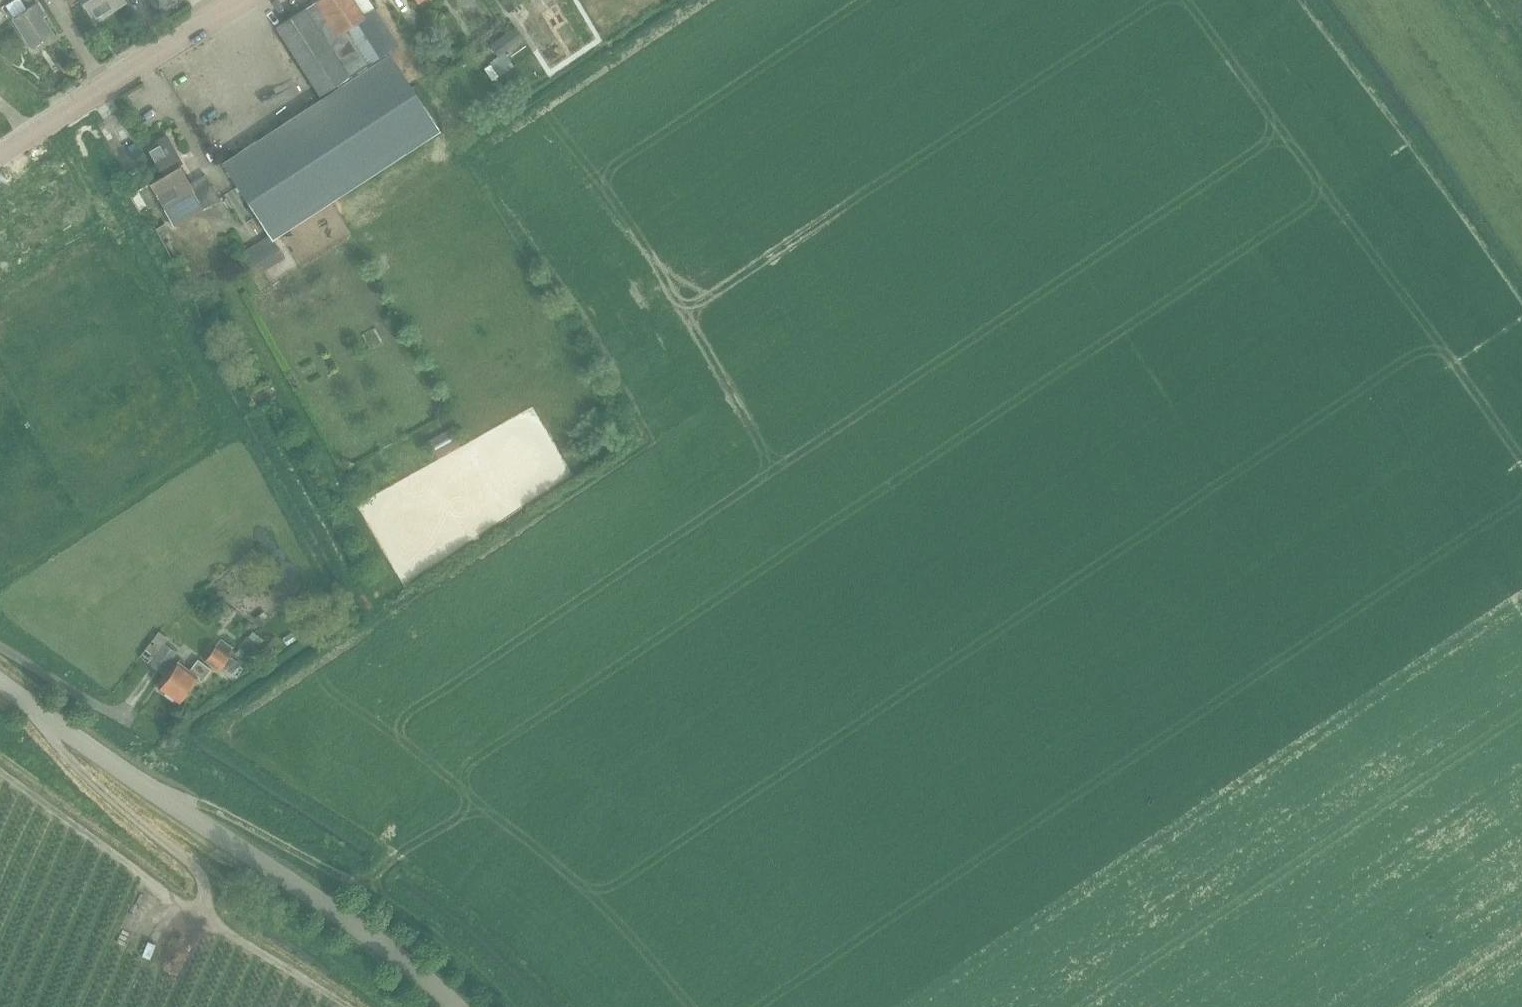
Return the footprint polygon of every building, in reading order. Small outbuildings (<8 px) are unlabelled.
[(51,31),(41,14),(44,12),(36,0),(23,0),(26,5),(11,15),(30,45),(51,31)] [(124,0),(83,0),(95,20),(125,1),(124,0)] [(360,69),(399,44),(376,8),(363,16),(353,0),(317,0),(276,26),(319,95),(360,69)] [(508,13),(516,8),(510,0),(506,0),(501,3),(508,13)] [(499,55),(489,61),(499,75),(514,65),(505,51),(525,37),(518,27),(492,44),(499,55)] [(524,40),(508,54),(518,64),(533,50),(524,40)] [(270,240),(439,129),(390,54),(318,101),(317,100),(220,163),(270,240)] [(168,135),(146,147),(145,148),(157,169),(161,167),(164,173),(149,181),(168,215),(197,199),(203,209),(220,200),(206,175),(192,183),(181,164),(179,165),(175,159),(180,156),(168,135)] [(277,247),(256,260),(253,255),(242,262),(252,278),(284,258),(277,247)] [(239,634),(224,650),(238,662),(253,645),(239,634)] [(161,673),(176,652),(164,643),(148,663),(161,673)] [(232,674),(239,663),(214,644),(204,658),(219,669),(222,666),(232,674)] [(201,680),(211,667),(197,657),(188,670),(177,662),(158,688),(178,702),(196,676),(201,680)]
